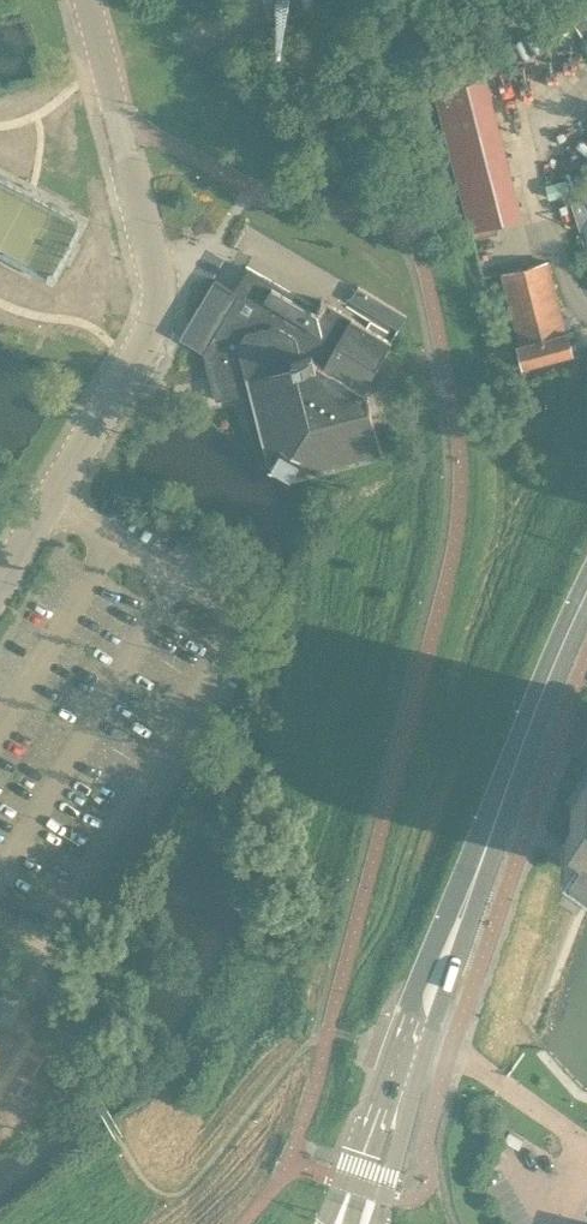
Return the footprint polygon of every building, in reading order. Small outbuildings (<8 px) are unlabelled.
[(572,15),(582,32),(586,29),(586,18),(582,9),(572,15)] [(522,215),(486,76),(435,89),(471,228),(522,215)] [(549,198),(571,194),(567,180),(546,186),(549,198)] [(579,193),(586,199),(586,182),(579,193)] [(571,201),(580,230),(586,220),(586,209),(580,198),(571,201)] [(502,273),(520,343),(518,343),(523,364),(573,351),(569,336),(574,334),(573,329),(565,331),(547,261),(502,273)] [(214,280),(180,337),(189,342),(203,350),(204,351),(211,377),(217,399),(242,393),(253,435),(255,444),(261,465),(285,480),(294,477),(304,474),(311,473),(321,470),(383,454),(377,430),(366,387),(365,386),(390,345),(392,340),(367,326),(344,312),(322,299),(317,307),(266,276),(265,278),(255,294),(248,290),(239,292),(235,290),(219,280),(217,279),(216,279),(215,279),(214,279),(214,280)] [(407,315),(400,310),(359,286),(351,299),(400,328),(407,315)] [(563,802),(581,813),(565,837),(566,838),(560,848),(579,861),(586,850),(586,851),(586,765),(563,802)] [(72,1066),(46,1051),(34,1071),(60,1086),(72,1066)]
